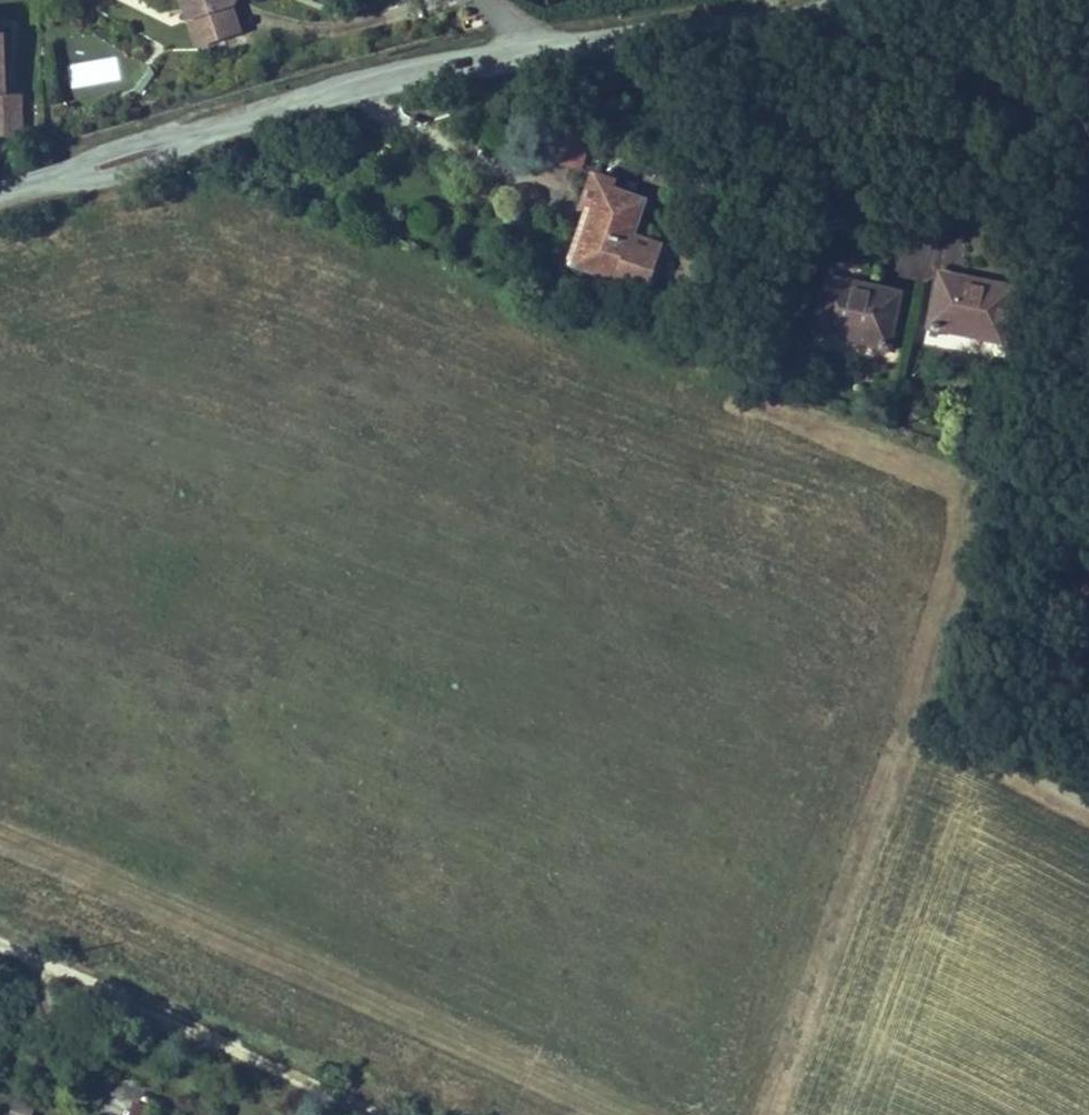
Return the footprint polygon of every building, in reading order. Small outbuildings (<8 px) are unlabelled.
[(211,20),(254,7),(258,0),(206,0),(211,20)] [(0,93),(0,132),(25,130),(23,92),(6,93),(0,93)] [(607,128),(583,119),(571,152),(594,160),(606,165),(618,132),(607,128)] [(638,182),(626,177),(619,175),(588,257),(621,269),(635,274),(662,199),(635,189),(638,182)] [(963,268),(951,324),(1023,340),(1035,283),(963,268)] [(845,272),(833,328),(906,344),(918,288),(845,272)]
